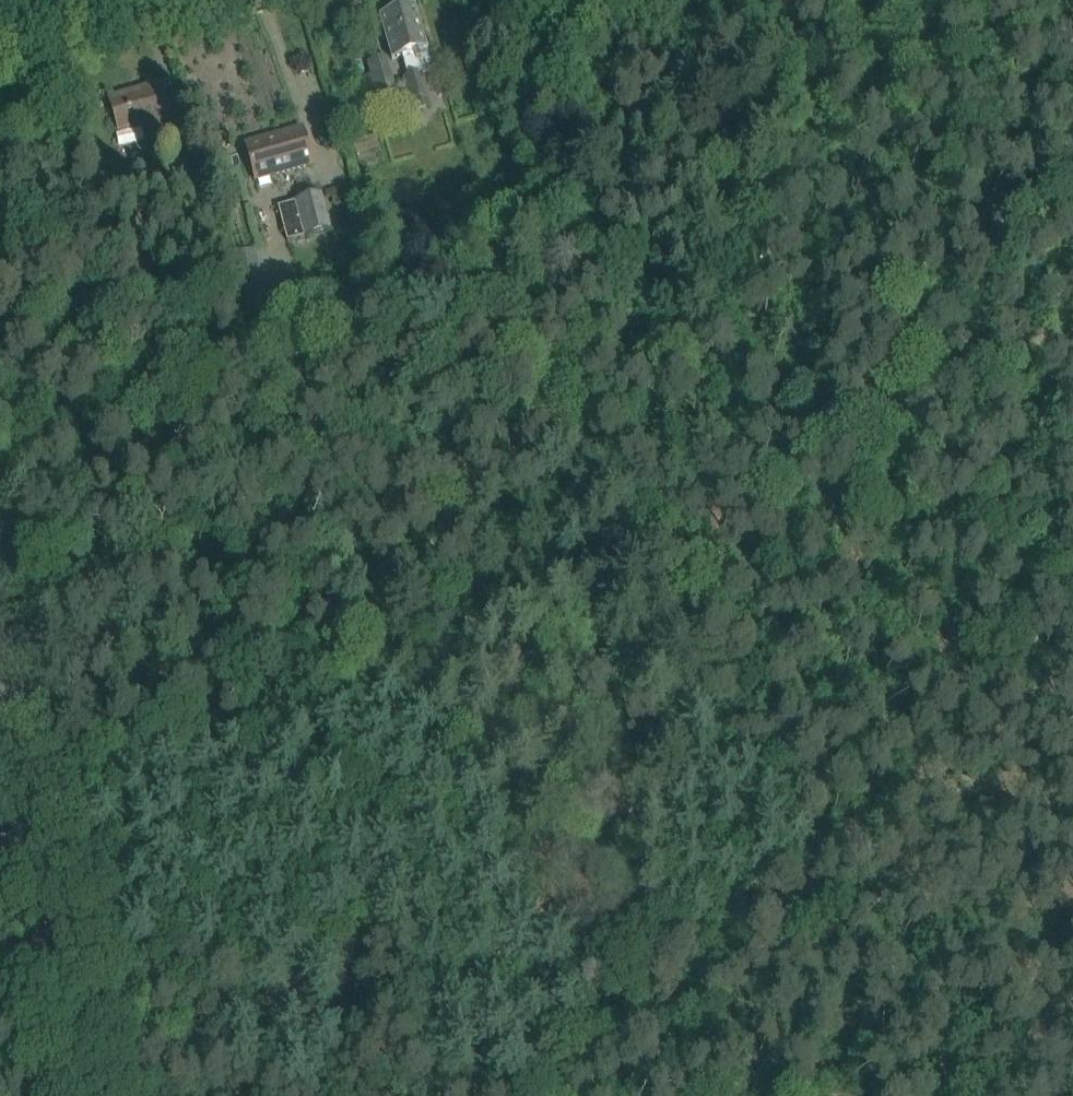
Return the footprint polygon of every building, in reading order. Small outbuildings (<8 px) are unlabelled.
[(415,8),(380,19),(392,60),(405,56),(408,65),(411,76),(405,78),(412,103),(429,98),(422,72),(433,69),(427,50),(415,8)] [(366,70),(374,101),(392,97),(384,65),(366,70)] [(161,84),(109,100),(119,131),(144,124),(148,140),(164,135),(159,119),(170,116),(161,84)] [(297,131),(246,145),(256,182),(284,175),(283,172),(295,169),(295,170),(312,165),(308,150),(303,151),(297,131)] [(151,143),(135,142),(134,157),(150,157),(151,143)] [(329,231),(320,196),(277,207),(286,242),(329,231)]
